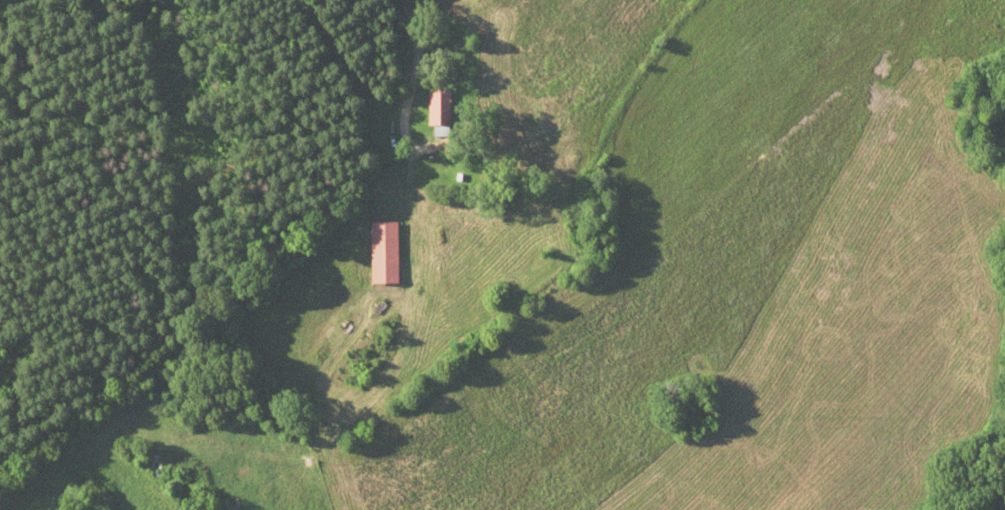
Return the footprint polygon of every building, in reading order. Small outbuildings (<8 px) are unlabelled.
[(460,125),(460,89),(437,89),(437,125),(460,125)] [(380,221),(381,283),(408,282),(407,221),(380,221)]
